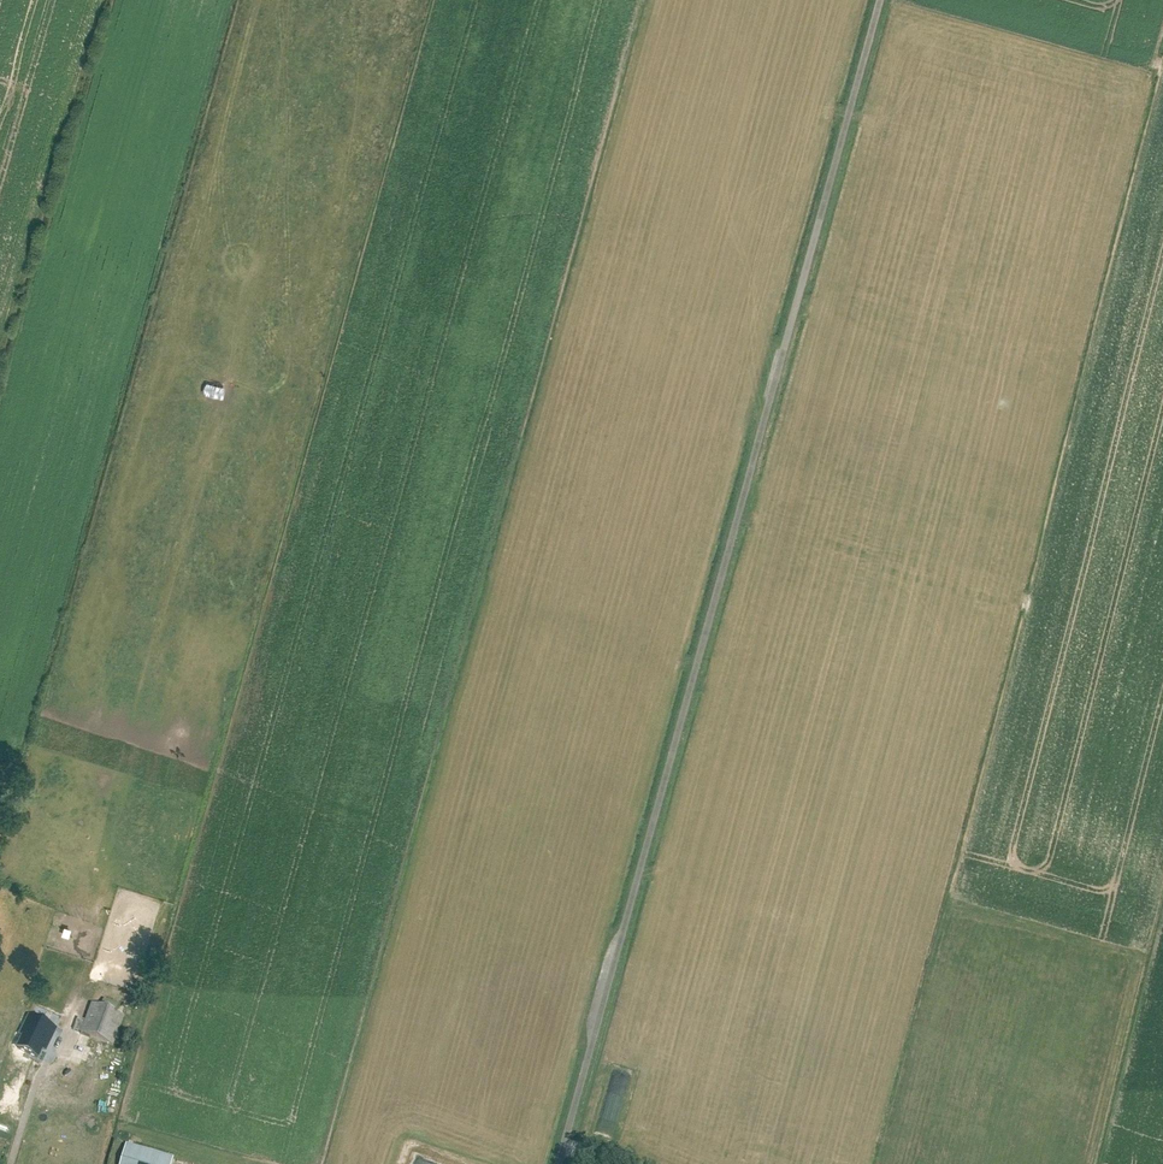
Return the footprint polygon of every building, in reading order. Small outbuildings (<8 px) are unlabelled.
[(113,1045),(124,1016),(92,1004),(86,1021),(77,1018),(73,1030),(81,1033),(113,1045)] [(24,1036),(17,1048),(37,1058),(43,1046),(46,1048),(56,1030),(55,1030),(51,1038),(27,1025),(31,1017),(30,1017),(21,1035),(24,1036)] [(173,1158),(126,1144),(120,1163),(172,1163),(173,1158)]
